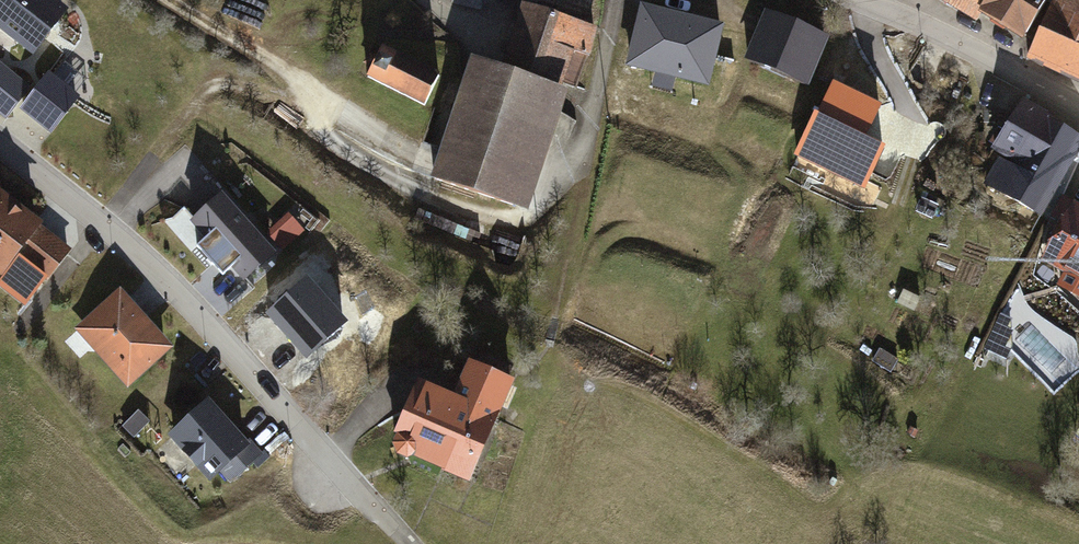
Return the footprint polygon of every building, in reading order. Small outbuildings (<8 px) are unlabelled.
[(50,0),(0,0),(0,26),(35,52),(65,12),(50,0)] [(1026,35),(1046,0),(968,0),(1026,35)] [(1027,56),(1078,80),(1078,0),(1054,0),(1027,56)] [(594,29),(525,6),(503,72),(553,89),(556,80),(575,86),(594,29)] [(742,29),(656,12),(640,87),(664,92),(668,74),(697,80),(693,98),(726,105),(742,29)] [(826,40),(769,14),(747,60),(803,87),(826,40)] [(439,75),(382,47),(378,56),(375,63),(372,69),(368,77),(424,104),(439,75)] [(503,72),(472,61),(433,178),(514,205),(553,89),(503,72)] [(0,66),(0,109),(12,117),(32,89),(0,66)] [(53,76),(28,112),(60,134),(85,98),(53,76)] [(882,101),(831,78),(796,153),(868,185),(887,143),(867,133),(882,101)] [(1021,160),(1026,152),(1064,174),(1078,148),(1078,131),(1026,100),(998,146),(1021,160)] [(1064,174),(1026,152),(1021,160),(1016,169),(1004,162),(990,186),(1040,215),(1064,174)] [(276,249),(222,187),(190,216),(205,233),(197,240),(223,269),(231,262),(244,277),(276,249)] [(1061,199),(1034,248),(1078,273),(1078,209),(1061,199)] [(0,202),(0,282),(0,283),(20,260),(40,277),(63,249),(25,217),(22,220),(0,202)] [(166,348),(121,296),(82,330),(108,360),(115,355),(134,376),(166,348)] [(453,396),(422,383),(394,447),(470,480),(513,383),(467,363),(453,396)] [(246,444),(207,403),(172,435),(210,477),(246,444)] [(233,479),(260,454),(249,442),(222,467),(233,479)]
